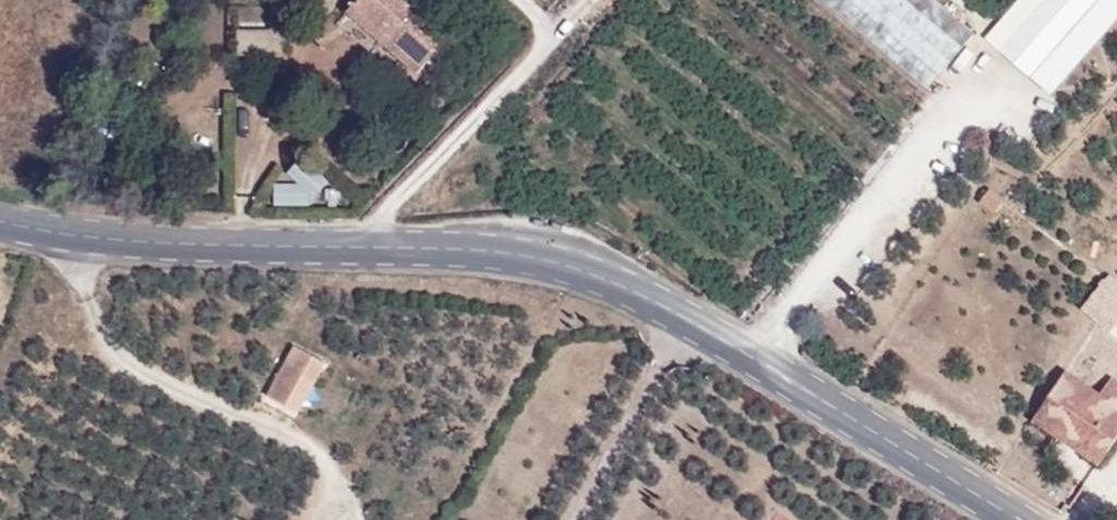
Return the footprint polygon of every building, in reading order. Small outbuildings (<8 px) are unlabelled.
[(352,6),(389,38),(383,44),(417,74),(452,36),(414,2),(416,0),(358,0),(352,6)] [(927,89),(973,35),(932,0),(822,0),(927,89)] [(988,37),(1055,95),(1116,23),(1116,0),(1020,0),(988,37)] [(287,5),(265,6),(265,17),(271,16),(270,32),(238,31),(234,55),(286,56),(287,5)] [(389,38),(352,6),(347,12),(383,44),(389,38)] [(293,157),(294,182),(277,183),(277,205),(325,203),(324,156),(293,157)] [(994,211),(1003,198),(991,189),(981,201),(994,211)] [(1101,323),(1116,303),(1116,280),(1113,277),(1084,308),(1101,323)] [(1101,323),(1109,329),(1116,320),(1116,303),(1101,323)] [(287,407),(314,356),(295,346),(266,396),(287,407)] [(1108,451),(1116,437),(1116,381),(1112,378),(1102,394),(1066,371),(1034,421),(1058,436),(1066,424),(1108,451)] [(1099,464),(1108,451),(1066,424),(1058,436),(1099,464)]
